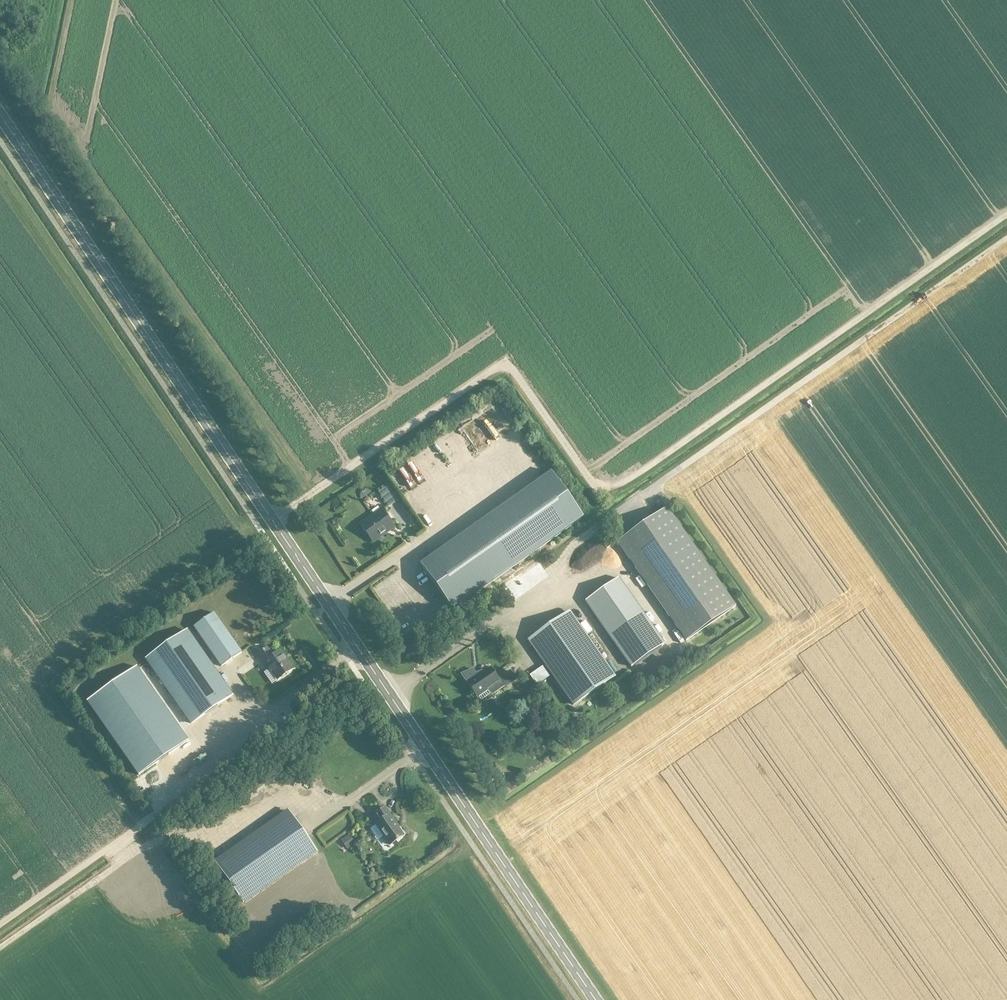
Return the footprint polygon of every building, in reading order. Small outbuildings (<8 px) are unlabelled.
[(502,410),(511,423),(515,421),(506,407),(502,410)] [(551,472),(420,564),(452,610),(583,518),(551,472)] [(388,486),(378,493),(388,506),(397,499),(388,486)] [(666,508),(617,542),(686,641),(735,606),(666,508)] [(394,528),(381,509),(360,524),(373,542),(394,528)] [(618,578),(585,601),(631,667),(664,644),(618,578)] [(417,584),(420,593),(429,590),(426,581),(417,584)] [(389,597),(382,585),(372,591),(379,602),(389,597)] [(385,608),(389,612),(394,606),(387,599),(383,603),(386,607),(385,608)] [(214,613),(193,627),(221,667),(241,653),(214,613)] [(613,676),(569,613),(529,640),(574,704),(613,676)] [(580,625),(587,635),(592,631),(585,621),(580,625)] [(187,631),(147,659),(191,723),(231,695),(187,631)] [(268,666),(278,680),(281,677),(283,680),(290,674),(288,672),(294,668),(287,659),(286,660),(280,651),(273,656),(268,648),(257,655),(266,669),(267,668),(266,667),(268,666)] [(129,656),(80,691),(131,765),(181,731),(129,656)] [(461,674),(467,683),(477,696),(487,689),(492,695),(506,685),(500,678),(498,679),(490,667),(477,676),(472,669),(472,670),(462,674),(461,674)] [(270,689),(275,687),(269,675),(264,677),(270,689)] [(403,835),(395,823),(396,822),(385,808),(375,815),(382,826),(378,828),(390,845),(403,835)] [(288,812),(216,862),(243,902),(315,851),(288,812)] [(346,833),(341,824),(318,836),(323,845),(346,833)] [(376,832),(371,835),(380,854),(385,851),(376,832)] [(348,856),(355,851),(348,841),(341,847),(348,856)]
